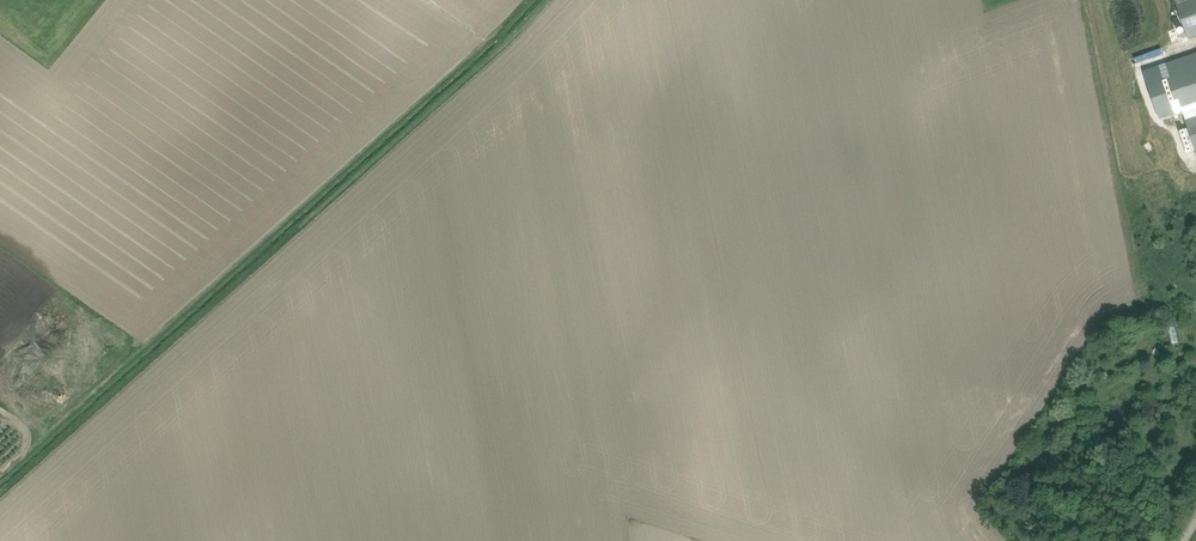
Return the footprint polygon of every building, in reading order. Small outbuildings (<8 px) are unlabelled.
[(1185,36),(1195,33),(1195,0),(1172,0),(1173,0),(1174,0),(1185,36)] [(1195,158),(1195,48),(1139,64),(1155,118),(1181,111),(1195,158)]
